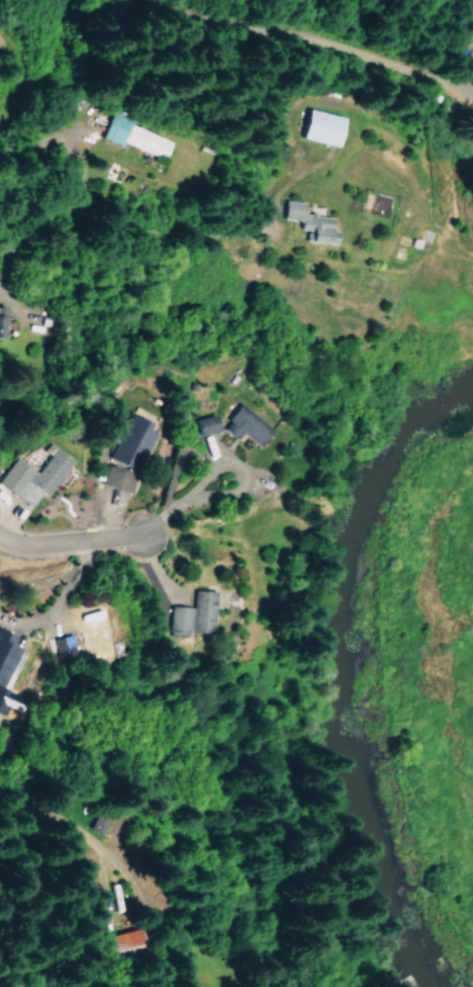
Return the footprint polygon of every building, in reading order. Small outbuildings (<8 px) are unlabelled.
[(298,135),(334,145),(342,117),(306,107),(298,135)] [(99,137),(117,143),(118,141),(162,158),(169,140),(128,123),(130,118),(109,110),(99,137)] [(280,217),(297,219),(296,228),(306,229),(305,239),(332,242),(333,230),(326,229),(327,216),(300,213),(300,201),(282,200),(280,217)] [(221,428),(235,437),(239,431),(259,444),(270,425),(236,404),(221,428)] [(101,483),(127,493),(150,431),(145,429),(148,420),(126,413),(109,461),(108,461),(101,483)] [(217,429),(212,413),(193,419),(198,435),(217,429)] [(38,491),(45,496),(69,458),(46,442),(42,449),(47,453),(35,472),(13,457),(0,476),(0,487),(28,505),(38,491)] [(212,590),(192,589),(191,606),(170,605),(169,631),(212,632),(212,590)] [(18,649),(9,644),(13,635),(0,629),(0,683),(2,684),(18,649)] [(52,637),(57,656),(75,651),(70,633),(52,637)] [(6,716),(14,693),(0,687),(0,713),(6,716)] [(108,952),(144,942),(140,926),(104,936),(108,952)]
